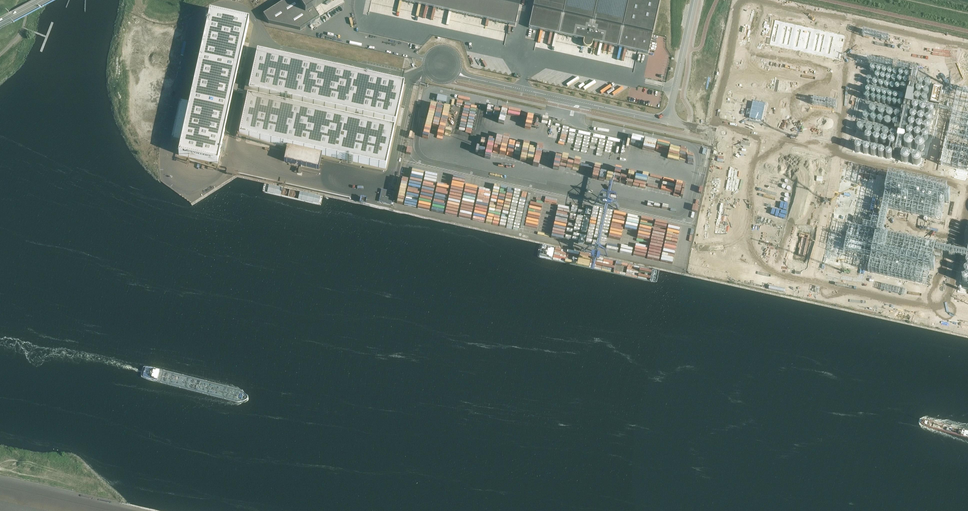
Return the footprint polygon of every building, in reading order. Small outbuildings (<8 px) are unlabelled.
[(263,15),(269,23),(300,30),(319,18),(318,16),(315,11),(313,9),(326,1),(325,0),(287,0),(263,15)] [(401,1),(407,2),(410,3),(414,3),(420,5),(427,6),(434,8),(438,9),(442,10),(450,12),(457,13),(463,14),(466,15),(469,16),(476,17),(482,18),(487,20),(494,21),(496,22),(500,22),(506,24),(509,24),(515,26),(521,0),(398,0),(401,1)] [(529,28),(539,30),(541,31),(546,32),(549,32),(551,33),(556,34),(561,35),(566,36),(568,37),(570,37),(575,38),(580,39),(584,40),(583,41),(583,43),(583,45),(584,46),(585,47),(587,48),(588,48),(590,47),(591,46),(592,45),(593,43),(593,42),(596,43),(601,44),(606,45),(608,45),(611,46),(616,47),(621,48),(625,49),(628,50),(630,50),(635,51),(638,52),(648,54),(652,34),(660,0),(535,0),(529,28)] [(180,101),(171,140),(181,143),(179,155),(218,163),(242,51),(249,22),(210,13),(190,104),(180,101)] [(761,17),(756,41),(840,60),(846,35),(761,17)] [(297,46),(332,54),(333,50),(333,49),(298,41),(298,43),(296,42),(295,45),(297,46)] [(257,53),(249,92),(395,125),(404,86),(257,53)] [(437,95),(436,101),(449,104),(450,98),(437,95)] [(247,97),(239,136),(287,147),(284,162),(319,169),(322,157),(322,155),(385,169),(394,129),(247,97)] [(939,174),(967,181),(967,103),(954,100),(939,174)] [(461,126),(473,128),(476,104),(470,103),(470,105),(464,104),(461,126)] [(800,105),(796,123),(821,129),(826,111),(800,105)] [(444,107),(439,136),(445,137),(450,108),(444,107)] [(532,128),(544,130),(547,118),(528,114),(528,116),(521,114),(522,112),(503,108),(502,110),(489,107),(487,117),(493,118),(493,121),(505,124),(507,117),(514,118),(512,125),(518,126),(519,122),(533,125),(532,128)] [(642,146),(644,139),(632,136),(630,143),(642,146)] [(486,150),(498,153),(500,145),(501,141),(488,139),(486,150)] [(519,151),(521,144),(508,141),(505,155),(518,158),(519,156),(524,157),(525,153),(519,151)] [(682,148),(670,145),(670,146),(657,143),(655,150),(680,156),(682,148)] [(736,152),(724,205),(748,210),(760,155),(752,153),(753,151),(744,149),(743,153),(736,152)] [(444,153),(442,160),(454,163),(456,156),(444,153)] [(583,164),(581,174),(592,177),(595,167),(583,164)] [(636,168),(636,175),(648,176),(648,169),(636,168)] [(609,169),(606,180),(618,183),(621,171),(609,169)] [(825,265),(820,288),(931,314),(959,198),(959,196),(843,171),(821,264),(825,265)] [(673,185),(676,176),(669,174),(669,177),(662,175),(660,184),(667,186),(667,184),(673,185)] [(403,202),(406,189),(400,188),(397,201),(403,202)] [(382,190),(379,202),(391,204),(393,192),(382,190)]
